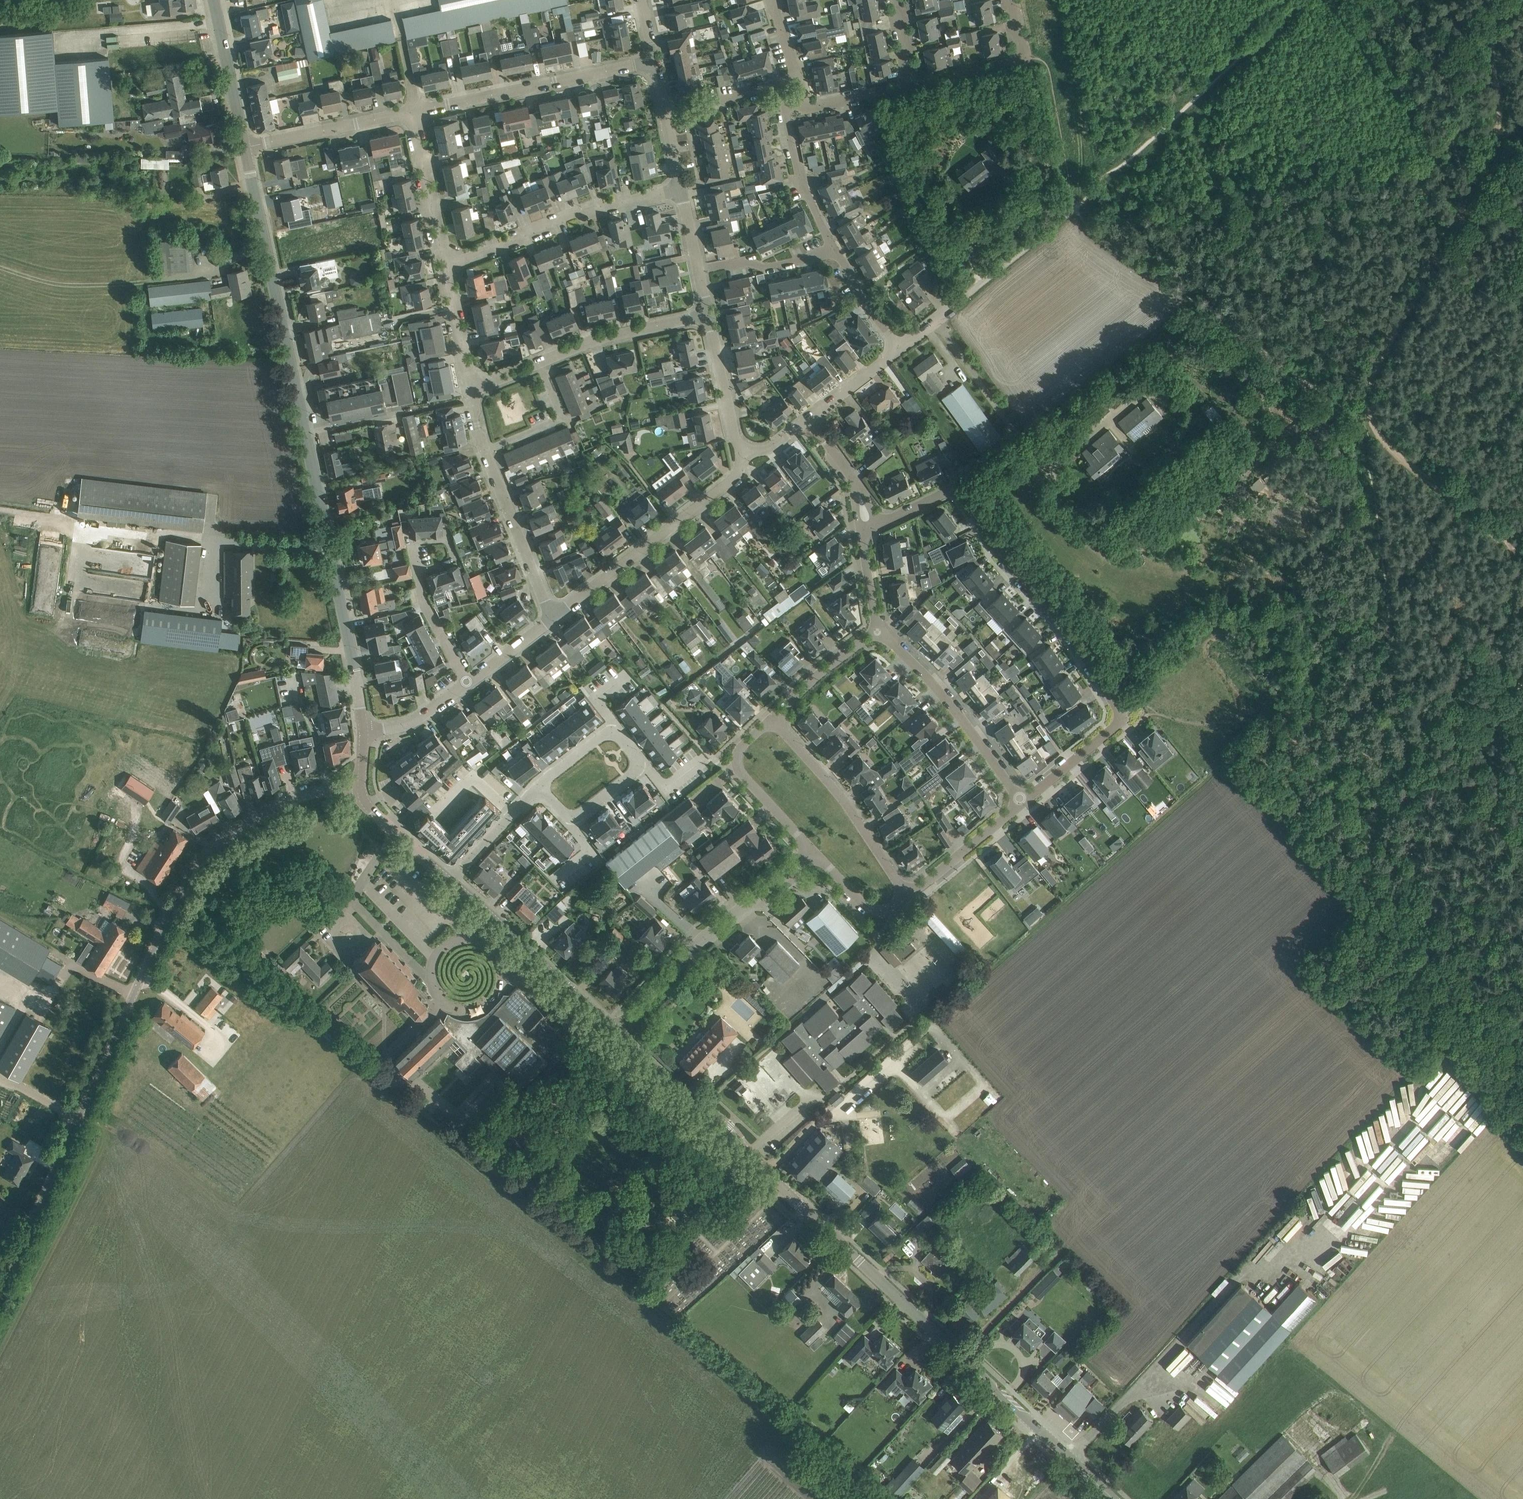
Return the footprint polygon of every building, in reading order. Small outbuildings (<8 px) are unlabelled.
[(160,1),(150,2),(153,15),(179,11),(178,9),(197,7),(196,0),(160,0),(160,1)] [(440,9),(445,29),(446,29),(454,27),(480,22),(487,21),(492,20),(493,19),(507,17),(512,15),(520,14),(527,12),(552,7),(568,4),(567,0),(438,0),(440,9)] [(598,5),(599,11),(613,8),(623,6),(622,0),(605,0),(606,3),(598,5)] [(788,2),(791,13),(796,12),(797,19),(820,15),(818,3),(806,5),(805,0),(798,0),(788,2)] [(861,8),(878,4),(878,0),(854,0),(855,2),(853,3),(854,9),(861,8)] [(922,13),(939,9),(954,6),(953,1),(951,1),(951,0),(938,0),(914,0),(914,2),(916,1),(917,7),(921,6),(922,13)] [(953,1),(954,6),(954,10),(965,7),(963,0),(960,0),(953,1)] [(981,1),(970,3),(972,11),(974,11),(977,24),(994,20),(991,6),(992,6),(991,0),(984,0),(981,1)] [(293,1),(281,3),(287,31),(299,29),(293,1)] [(690,2),(687,3),(677,5),(678,11),(665,14),(667,24),(669,24),(670,28),(686,24),(685,16),(693,14),(690,2)] [(576,38),(568,4),(552,7),(554,14),(563,12),(566,30),(560,32),(562,42),(554,43),(558,61),(572,58),(568,40),(576,38)] [(880,10),(878,4),(861,8),(854,9),(855,16),(858,16),(860,27),(876,23),(875,17),(879,16),(878,10),(880,10)] [(103,5),(103,13),(108,13),(108,20),(120,20),(120,5),(103,5)] [(745,5),(736,8),(730,10),(733,21),(744,18),(747,28),(762,24),(758,10),(748,13),(745,5)] [(954,6),(939,9),(941,18),(956,15),(954,10),(954,6)] [(255,13),(250,14),(240,16),(242,24),(244,23),(246,34),(260,32),(258,21),(264,20),(264,21),(273,21),(273,9),(264,9),(264,11),(255,13)] [(597,11),(585,13),(586,20),(599,18),(597,11)] [(576,38),(576,43),(585,41),(583,30),(602,27),(603,30),(605,37),(628,33),(625,19),(612,22),(610,16),(572,23),(576,38)] [(938,22),(937,16),(918,20),(922,40),(939,37),(936,23),(938,22)] [(827,36),(828,36),(845,33),(843,25),(828,28),(825,26),(815,28),(813,21),(796,25),(798,36),(805,35),(806,41),(827,36)] [(521,23),(524,38),(532,36),(530,28),(529,22),(521,23)] [(867,38),(869,44),(886,41),(885,35),(883,35),(882,29),(878,30),(876,23),(860,27),(863,39),(867,38)] [(558,61),(554,43),(554,41),(548,42),(547,37),(546,37),(545,36),(544,36),(541,36),(539,29),(538,27),(537,27),(536,27),(530,28),(532,36),(535,50),(542,49),(545,63),(558,61)] [(279,28),(269,30),(270,36),(280,34),(279,28)] [(496,28),(489,30),(492,44),(499,43),(496,28)] [(959,33),(960,36),(961,40),(967,38),(968,44),(980,42),(980,40),(983,40),(986,55),(1001,51),(998,40),(1000,40),(998,32),(982,35),(979,36),(977,29),(959,33)] [(492,44),(489,30),(481,31),(484,46),(492,44)] [(760,30),(750,33),(752,40),(762,37),(760,30)] [(0,35),(0,113),(59,109),(59,125),(113,120),(108,57),(83,58),(55,62),(52,31),(0,35)] [(667,40),(669,49),(693,44),(696,44),(694,36),(692,36),(691,31),(682,32),(683,36),(667,40)] [(628,33),(605,37),(607,50),(630,45),(628,33)] [(406,39),(411,62),(419,60),(416,47),(428,44),(426,35),(406,39)] [(828,41),(828,36),(827,36),(806,41),(802,42),(804,53),(811,52),(812,58),(827,55),(825,44),(826,44),(828,41)] [(962,44),(961,40),(960,36),(947,39),(948,47),(962,44)] [(273,52),(270,37),(250,41),(250,42),(252,48),(245,49),(246,50),(244,51),(243,53),(243,56),(245,57),(247,56),(248,64),(262,61),(260,55),(273,52)] [(448,38),(451,53),(459,52),(456,37),(448,38)] [(444,55),(451,53),(448,38),(440,40),(444,55)] [(588,54),(585,41),(576,43),(579,56),(588,54)] [(868,64),(873,63),(888,59),(887,52),(885,47),(887,46),(886,41),(869,44),(870,51),(865,52),(868,64)] [(516,46),(513,47),(518,69),(533,66),(528,44),(524,45),(524,42),(518,43),(516,46)] [(693,44),(669,49),(670,51),(673,50),(675,60),(692,56),(690,51),(694,50),(693,44)] [(946,45),(934,48),(924,50),(927,61),(928,61),(930,69),(947,65),(944,52),(947,52),(946,45)] [(518,69),(513,47),(499,50),(501,58),(500,58),(503,72),(518,69)] [(592,50),(592,60),(600,60),(600,50),(592,50)] [(755,54),(761,71),(761,74),(773,71),(767,50),(755,54)] [(481,61),(474,62),(477,78),(491,75),(488,59),(486,51),(479,52),(481,61)] [(714,54),(716,62),(724,60),(722,52),(714,54)] [(745,60),(750,78),(755,76),(754,73),(761,71),(755,54),(751,55),(752,58),(745,60)] [(477,78),(474,62),(468,63),(466,55),(459,56),(461,65),(464,80),(477,78)] [(692,56),(675,60),(677,71),(703,66),(702,61),(697,62),(697,61),(693,62),(692,56)] [(812,66),(815,78),(832,74),(831,67),(834,66),(832,56),(817,59),(818,65),(812,66)] [(378,59),(370,61),(372,74),(373,79),(381,77),(378,59)] [(750,78),(745,60),(737,62),(736,59),(732,61),(738,78),(744,76),(745,79),(750,78)] [(888,59),(873,63),(874,69),(869,70),(872,82),(887,79),(886,72),(891,71),(889,65),(891,65),(890,59),(888,59)] [(440,70),(433,71),(436,86),(449,83),(445,62),(439,63),(440,70)] [(436,86),(433,71),(427,72),(426,66),(419,67),(424,89),(436,86)] [(703,66),(677,71),(679,82),(677,82),(678,82),(696,78),(695,73),(704,71),(703,66)] [(297,67),(281,70),(277,71),(279,79),(299,75),(297,67)] [(398,79),(396,70),(389,72),(391,80),(382,82),(385,97),(401,93),(398,79)] [(715,75),(718,86),(731,82),(727,71),(715,75)] [(167,95),(184,92),(180,73),(164,76),(164,77),(147,81),(148,85),(145,85),(147,93),(166,90),(167,95)] [(373,79),(372,74),(360,77),(362,87),(353,89),(356,103),(372,100),(369,86),(375,85),(373,79)] [(832,74),(815,78),(817,89),(818,88),(820,94),(839,90),(837,79),(833,80),(832,74)] [(338,92),(345,91),(342,78),(328,81),(330,91),(321,93),(324,110),(335,108),(335,107),(340,106),(341,106),(338,92)] [(696,78),(678,82),(680,94),(702,89),(699,78),(696,78)] [(265,82),(247,86),(251,104),(269,100),(269,99),(277,98),(276,95),(268,97),(265,82)] [(623,86),(616,88),(618,97),(618,98),(619,98),(623,99),(625,99),(627,105),(632,104),(634,104),(636,105),(640,105),(640,103),(642,102),(639,89),(638,90),(636,83),(638,83),(638,82),(623,85),(623,86)] [(616,88),(603,90),(605,101),(618,98),(618,97),(616,88)] [(579,94),(578,95),(582,109),(589,107),(591,115),(598,113),(597,105),(594,91),(586,93),(586,91),(584,90),(580,91),(579,93),(579,94)] [(184,92),(167,95),(168,98),(142,104),(144,116),(145,119),(159,116),(159,117),(171,115),(172,115),(178,114),(180,122),(180,123),(186,122),(195,120),(196,121),(194,112),(213,108),(210,93),(186,98),(184,92)] [(553,100),(556,116),(563,115),(565,123),(578,120),(574,103),(568,105),(567,97),(553,100)] [(269,100),(251,104),(257,131),(274,127),(275,127),(274,125),(273,117),(272,113),(279,111),(277,98),(269,99),(269,100)] [(318,111),(315,98),(298,102),(301,115),(318,111)] [(535,111),(536,117),(538,128),(558,124),(556,116),(553,100),(539,103),(541,110),(535,111)] [(746,119),(748,126),(766,122),(764,116),(768,115),(766,110),(758,112),(756,104),(737,108),(739,120),(746,119)] [(527,105),(514,108),(517,126),(524,125),(526,135),(539,132),(536,117),(529,119),(527,105)] [(517,126),(514,108),(501,111),(504,124),(497,125),(500,140),(513,138),(511,127),(517,126)] [(862,114),(856,116),(860,128),(855,131),(862,144),(872,140),(867,128),(880,123),(874,109),(868,111),(867,111),(862,113),(862,114)] [(445,123),(435,125),(437,138),(454,134),(453,128),(459,127),(457,120),(456,120),(455,114),(456,114),(455,113),(444,116),(445,123)] [(697,133),(700,133),(716,129),(712,113),(689,118),(690,123),(694,123),(697,133)] [(476,129),(470,130),(473,148),(486,145),(484,134),(492,133),(490,124),(491,124),(490,122),(489,122),(488,114),(473,117),(476,129)] [(831,115),(834,133),(841,132),(841,135),(846,134),(842,116),(836,117),(836,114),(831,115)] [(820,121),(824,138),(828,137),(827,135),(834,133),(831,115),(825,116),(826,119),(820,121)] [(162,118),(141,122),(144,127),(145,132),(147,133),(158,131),(158,127),(163,126),(162,118)] [(809,120),(812,138),(819,137),(819,139),(824,138),(820,121),(815,122),(814,119),(809,120)] [(806,139),(812,138),(809,120),(803,121),(804,124),(798,125),(802,143),(806,142),(806,139)] [(196,121),(186,123),(188,133),(183,134),(185,135),(186,140),(190,142),(206,139),(206,140),(219,138),(216,123),(203,126),(202,121),(197,123),(196,121)] [(180,122),(163,126),(166,137),(183,134),(188,133),(186,123),(186,122),(180,123),(180,122)] [(766,122),(748,126),(748,130),(751,129),(753,137),(771,133),(770,128),(767,129),(766,122)] [(1031,124),(1022,131),(1029,141),(1038,134),(1031,124)] [(596,140),(610,137),(608,126),(594,128),(596,140)] [(702,143),(705,142),(709,141),(721,139),(719,129),(716,129),(700,133),(702,143)] [(388,156),(389,161),(395,159),(395,156),(402,155),(397,132),(384,135),(388,156)] [(459,133),(454,134),(437,138),(440,151),(448,149),(450,156),(464,153),(459,133)] [(752,144),(753,149),(770,145),(769,139),(772,139),(771,133),(753,137),(754,144),(752,144)] [(382,157),(388,156),(384,135),(370,138),(373,154),(374,154),(375,161),(382,159),(382,157)] [(855,135),(848,139),(854,150),(855,149),(857,153),(862,150),(860,146),(861,146),(855,135)] [(570,137),(563,138),(563,146),(571,146),(570,137)] [(721,139),(709,141),(705,142),(707,153),(726,149),(724,138),(721,139)] [(644,166),(655,164),(650,140),(641,142),(641,141),(639,141),(639,142),(635,143),(635,145),(630,146),(632,154),(630,154),(635,178),(646,175),(644,166)] [(346,146),(338,148),(342,166),(352,164),(353,167),(358,166),(359,172),(371,169),(366,148),(359,149),(358,144),(351,145),(351,144),(346,145),(346,146)] [(757,160),(775,157),(776,157),(775,151),(771,152),(770,145),(753,149),(753,153),(756,152),(757,159),(757,160)] [(992,162),(998,158),(989,146),(983,151),(987,156),(982,160),(982,159),(960,176),(969,187),(975,182),(977,184),(985,178),(983,176),(990,170),(987,165),(991,162),(992,162)] [(728,160),(726,149),(707,153),(709,164),(725,160),(728,160)] [(195,158),(195,151),(167,150),(166,157),(182,158),(195,158)] [(836,169),(845,167),(847,167),(846,162),(847,162),(845,152),(838,153),(840,162),(834,164),(836,169)] [(614,155),(595,159),(597,169),(596,169),(600,186),(614,183),(612,177),(618,175),(614,155)] [(304,158),(296,159),(289,161),(288,157),(274,159),(278,176),(291,173),(291,169),(295,168),(297,177),(308,175),(304,158)] [(776,163),(775,157),(757,160),(757,164),(760,163),(761,171),(780,168),(779,162),(776,163)] [(168,169),(169,160),(141,158),(140,167),(168,169)] [(514,158),(501,161),(503,167),(504,167),(516,164),(514,158)] [(729,177),(725,160),(709,164),(706,164),(709,175),(705,176),(706,181),(729,177)] [(390,166),(391,170),(392,175),(405,172),(403,163),(390,166)] [(446,179),(461,176),(459,163),(443,166),(446,179)] [(569,176),(575,193),(588,188),(584,176),(590,174),(586,163),(573,168),(575,174),(569,176)] [(228,182),(225,166),(211,169),(211,171),(202,173),(201,170),(192,172),(195,185),(204,184),(205,189),(215,187),(214,184),(228,182)] [(503,167),(494,170),(500,188),(510,184),(504,167),(503,167)] [(824,200),(843,191),(847,189),(845,185),(843,185),(841,176),(847,175),(845,167),(836,169),(830,170),(832,181),(819,187),(824,200)] [(902,167),(894,170),(899,185),(908,181),(902,167)] [(378,168),(370,170),(372,179),(378,178),(392,175),(391,170),(379,173),(378,168)] [(780,168),(761,171),(759,172),(760,176),(754,177),(756,183),(761,182),(761,183),(782,179),(780,168)] [(563,198),(575,193),(569,176),(563,179),(560,171),(548,175),(553,188),(559,186),(563,198)] [(533,190),(539,207),(551,202),(547,190),(553,188),(548,175),(536,180),(539,187),(533,190)] [(461,176),(446,179),(449,192),(464,189),(461,176)] [(394,182),(397,195),(412,192),(409,179),(394,182)] [(527,211),(539,207),(529,179),(522,182),(524,185),(512,189),(518,206),(524,204),(527,211)] [(736,180),(724,183),(725,190),(737,188),(736,180)] [(343,204),(338,181),(323,184),(328,207),(343,204)] [(478,195),(482,194),(488,193),(486,185),(476,188),(478,195)] [(913,198),(909,187),(898,192),(902,201),(906,201),(913,198)] [(723,190),(705,194),(706,198),(704,199),(706,206),(725,202),(723,190)] [(849,203),(843,191),(824,200),(830,213),(843,207),(846,214),(857,209),(863,206),(860,200),(860,199),(859,200),(859,199),(849,203)] [(412,192),(397,195),(400,208),(415,205),(412,192)] [(515,217),(512,208),(509,200),(508,201),(506,194),(500,196),(502,203),(496,206),(502,222),(515,217)] [(298,197),(289,199),(289,200),(290,200),(290,201),(282,203),(284,215),(286,214),(287,219),(289,227),(289,228),(312,223),(309,208),(303,209),(301,209),(298,197)] [(374,201),(360,204),(362,213),(376,210),(374,201)] [(727,213),(725,202),(706,206),(708,213),(709,212),(710,217),(720,215),(727,213)] [(917,210),(912,202),(905,207),(910,214),(917,210)] [(462,207),(452,209),(455,222),(471,219),(479,217),(477,210),(473,211),(472,207),(468,208),(468,206),(462,207)] [(793,214),(794,217),(802,233),(812,228),(804,209),(793,214)] [(859,213),(857,209),(846,214),(839,218),(842,224),(837,227),(843,236),(858,228),(861,226),(867,223),(861,212),(859,213)] [(742,210),(730,213),(731,220),(743,218),(742,210)] [(647,226),(649,236),(650,241),(670,236),(669,231),(668,231),(666,222),(661,223),(658,211),(646,214),(648,226),(647,226)] [(489,215),(483,216),(486,229),(495,227),(492,214),(489,215)] [(784,221),(791,236),(796,234),(796,235),(802,233),(794,217),(788,220),(786,215),(782,217),(784,221)] [(380,221),(381,227),(387,225),(387,226),(398,223),(396,217),(385,219),(380,221)] [(402,221),(405,234),(420,231),(417,218),(402,221)] [(609,221),(611,231),(613,239),(618,238),(620,245),(633,242),(629,226),(623,227),(621,218),(609,221)] [(471,219),(455,222),(458,235),(473,232),(471,219)] [(714,242),(716,242),(730,239),(728,232),(732,231),(730,220),(716,223),(717,229),(711,230),(714,242)] [(791,236),(784,221),(778,224),(776,220),(772,222),(780,241),(791,236)] [(768,229),(763,231),(770,246),(780,241),(772,222),(766,225),(768,229)] [(854,243),(857,249),(874,238),(869,229),(864,232),(864,231),(861,233),(858,228),(843,236),(849,246),(854,243)] [(595,230),(583,235),(588,249),(601,244),(595,230)] [(770,246),(763,231),(757,234),(756,230),(751,232),(759,250),(770,246)] [(420,231),(405,234),(408,248),(423,244),(420,231)] [(575,254),(588,249),(583,235),(570,240),(575,254)] [(730,239),(716,242),(718,254),(724,253),(725,259),(740,256),(738,246),(733,247),(732,238),(730,239)] [(874,238),(857,249),(861,254),(855,257),(861,267),(876,258),(884,253),(879,243),(877,244),(874,238)] [(158,239),(158,271),(190,270),(189,239),(158,239)] [(560,243),(547,248),(552,263),(555,268),(563,265),(562,263),(566,261),(560,243)] [(540,267),(552,263),(547,248),(534,253),(540,267)] [(408,255),(393,258),(396,272),(405,270),(407,277),(424,274),(421,259),(409,262),(408,255)] [(529,273),(526,264),(523,255),(510,260),(514,271),(507,273),(513,288),(527,282),(524,275),(529,273)] [(879,264),(876,258),(861,267),(867,277),(872,274),(876,280),(888,271),(883,262),(879,264)] [(926,270),(920,258),(909,266),(910,267),(902,273),(906,278),(899,283),(906,293),(911,289),(914,293),(912,294),(915,298),(909,303),(915,312),(931,300),(918,283),(919,282),(916,278),(926,270)] [(322,286),(321,283),(324,285),(328,284),(330,281),(329,277),(325,274),(323,265),(327,264),(329,261),(329,259),(314,262),(315,267),(308,268),(301,270),(302,276),(299,276),(301,283),(305,282),(307,289),(309,288),(309,292),(320,289),(320,286),(322,286)] [(676,263),(652,268),(654,277),(658,276),(659,283),(666,282),(667,290),(681,287),(679,278),(677,279),(676,272),(678,271),(676,263)] [(816,287),(821,286),(822,290),(828,289),(824,268),(813,271),(816,287)] [(211,289),(212,297),(232,293),(233,296),(251,293),(249,283),(246,284),(244,270),(228,273),(231,285),(211,289)] [(536,274),(544,294),(550,291),(549,287),(551,286),(545,270),(536,274)] [(802,275),(805,289),(810,288),(811,292),(817,291),(817,290),(816,287),(813,271),(802,273),(802,275)] [(482,273),(467,276),(468,280),(466,281),(468,293),(474,291),(475,298),(503,292),(509,291),(506,278),(505,278),(504,274),(492,276),(493,281),(484,283),(482,273)] [(365,282),(364,274),(350,277),(351,285),(365,282)] [(605,278),(609,295),(615,293),(612,275),(605,278)] [(805,289),(802,275),(791,277),(795,298),(800,297),(799,293),(805,291),(805,289)] [(737,305),(749,303),(753,299),(751,289),(752,289),(749,276),(737,279),(738,285),(724,288),(727,301),(736,299),(737,305)] [(393,277),(387,279),(389,287),(395,286),(393,277)] [(789,299),(795,298),(791,277),(779,280),(783,296),(789,295),(789,299)] [(650,278),(641,280),(643,293),(652,291),(650,278)] [(150,306),(200,300),(212,299),(212,297),(211,289),(210,280),(148,287),(150,306)] [(623,294),(626,310),(640,307),(638,294),(643,293),(641,280),(629,282),(632,293),(623,294)] [(777,298),(783,296),(779,280),(768,282),(772,303),(778,302),(777,298)] [(580,281),(573,284),(579,304),(587,302),(580,281)] [(414,282),(399,285),(402,299),(413,297),(415,305),(430,302),(427,286),(415,289),(414,282)] [(579,304),(573,284),(566,286),(572,306),(579,304)] [(325,315),(322,303),(327,302),(335,300),(334,297),(340,296),(338,288),(309,294),(311,302),(307,302),(311,318),(325,315)] [(200,300),(201,308),(205,342),(217,340),(212,299),(200,300)] [(598,302),(602,317),(615,314),(611,299),(598,302)] [(821,311),(830,310),(827,299),(819,301),(821,311)] [(475,318),(490,314),(488,301),(473,304),(475,318)] [(588,320),(602,317),(598,302),(585,305),(588,320)] [(751,314),(749,303),(737,305),(738,311),(726,314),(729,327),(745,324),(745,323),(752,322),(750,314),(751,314)] [(336,310),(338,319),(357,315),(355,306),(336,310)] [(850,314),(844,307),(828,315),(833,322),(850,314)] [(151,314),(153,330),(203,324),(201,308),(151,314)] [(339,322),(302,330),(308,359),(328,356),(327,352),(333,351),(330,338),(342,335),(343,338),(382,330),(378,311),(357,315),(338,319),(339,322)] [(572,311),(559,316),(565,330),(577,325),(572,311)] [(498,313),(490,314),(475,318),(478,331),(491,328),(493,333),(499,332),(497,326),(500,321),(498,313)] [(540,319),(539,319),(536,314),(527,317),(530,323),(529,323),(531,329),(523,333),(528,345),(541,340),(537,331),(544,329),(540,319)] [(857,314),(849,320),(846,323),(857,337),(852,341),(861,353),(878,340),(857,314)] [(565,330),(559,316),(547,321),(552,335),(565,330)] [(427,318),(413,321),(417,340),(423,339),(443,335),(440,322),(429,325),(427,318)] [(745,342),(757,340),(755,330),(746,332),(745,324),(729,327),(732,339),(744,337),(745,342)] [(511,330),(504,331),(506,339),(510,338),(511,345),(519,343),(516,329),(511,330)] [(425,351),(419,352),(421,359),(435,356),(434,349),(445,347),(443,335),(423,339),(425,351)] [(757,340),(745,342),(740,343),(742,349),(736,351),(739,363),(755,360),(753,352),(758,351),(757,350),(762,346),(764,347),(764,348),(779,345),(777,336),(757,340)] [(505,346),(504,338),(481,343),(484,359),(502,355),(500,347),(505,346)] [(687,340),(677,342),(682,363),(697,360),(697,359),(695,360),(694,353),(695,353),(692,339),(689,340),(689,339),(687,340)] [(846,340),(836,348),(840,354),(835,358),(845,371),(856,363),(849,353),(853,349),(846,340)] [(351,357),(350,351),(331,356),(332,360),(318,363),(321,377),(340,373),(337,362),(347,360),(346,358),(351,357)] [(636,369),(635,361),(632,351),(607,357),(611,374),(636,369)] [(943,365),(940,361),(934,353),(927,358),(928,359),(924,362),(924,361),(915,367),(924,379),(927,376),(937,390),(944,385),(934,371),(943,365)] [(815,372),(826,386),(835,379),(831,374),(836,370),(824,354),(816,361),(821,368),(815,372)] [(411,356),(405,357),(408,370),(414,369),(416,365),(415,358),(411,356)] [(443,358),(422,363),(424,374),(430,372),(432,380),(451,376),(449,363),(445,364),(443,358)] [(663,369),(664,374),(675,372),(672,360),(672,359),(661,361),(661,362),(661,363),(662,367),(663,369)] [(755,360),(739,363),(737,364),(739,376),(745,374),(746,380),(754,378),(760,375),(759,366),(760,359),(755,360)] [(563,372),(572,369),(569,363),(561,367),(563,372)] [(799,380),(808,391),(813,387),(817,393),(826,386),(815,372),(810,365),(802,371),(806,375),(799,380)] [(556,376),(561,389),(578,382),(578,383),(585,381),(583,375),(576,378),(572,369),(556,376)] [(664,374),(663,369),(647,372),(648,378),(664,374)] [(413,401),(406,370),(391,373),(393,380),(397,380),(402,403),(413,401)] [(684,370),(664,374),(666,387),(676,385),(678,395),(688,393),(690,399),(705,396),(702,384),(701,385),(699,377),(701,376),(700,376),(686,379),(684,370)] [(779,370),(773,374),(776,379),(782,374),(779,370)] [(329,411),(330,419),(385,407),(379,379),(385,378),(384,374),(318,388),(323,412),(329,411)] [(433,387),(427,389),(430,400),(452,395),(450,389),(454,388),(451,376),(432,380),(433,387)] [(763,379),(749,386),(753,394),(767,386),(763,379)] [(808,391),(799,380),(790,386),(793,389),(788,393),(798,407),(807,400),(804,395),(808,391)] [(561,389),(566,401),(583,395),(583,396),(590,394),(588,388),(581,391),(578,383),(578,382),(561,389)] [(963,383),(962,384),(942,398),(981,451),(1002,436),(963,383)] [(614,384),(607,387),(601,390),(605,400),(619,394),(614,384)] [(901,401),(890,386),(884,391),(882,388),(870,397),(880,410),(886,405),(887,406),(890,404),(893,407),(901,401)] [(593,401),(586,404),(583,396),(583,395),(566,401),(572,414),(588,407),(589,409),(595,406),(593,401)] [(792,409),(786,402),(782,396),(777,400),(778,401),(763,413),(774,426),(787,416),(786,414),(792,409)] [(1142,401),(1146,406),(1141,410),(1138,407),(1120,422),(1135,440),(1144,432),(1143,430),(1151,423),(1153,425),(1164,417),(1147,397),(1142,401)] [(1101,400),(1088,412),(1096,421),(1109,409),(1101,400)] [(445,431),(463,427),(460,414),(454,415),(452,405),(436,408),(438,419),(442,418),(444,424),(435,426),(436,433),(445,431)] [(852,424),(846,429),(854,439),(859,435),(861,437),(872,429),(862,416),(861,417),(855,409),(846,416),(852,424)] [(686,423),(683,411),(673,413),(675,425),(686,423)] [(708,412),(698,414),(693,416),(698,438),(713,435),(708,412)] [(665,414),(655,416),(657,425),(667,422),(668,427),(675,425),(673,413),(665,414)] [(909,418),(913,423),(919,419),(915,413),(909,418)] [(423,450),(416,423),(414,414),(402,416),(411,453),(423,450)] [(639,419),(630,421),(632,428),(640,426),(639,419)] [(388,432),(395,431),(394,423),(374,426),(379,450),(379,455),(383,456),(390,455),(392,453),(392,448),(397,447),(396,438),(389,439),(388,432)] [(568,426),(556,431),(563,448),(566,454),(579,449),(576,442),(574,443),(568,426)] [(466,440),(463,427),(445,431),(448,444),(443,445),(444,451),(461,448),(460,441),(466,440)] [(880,448),(891,440),(883,430),(872,438),(880,448)] [(1109,430),(1083,452),(1088,458),(1085,461),(1089,466),(1088,467),(1095,476),(1105,467),(1107,469),(1109,467),(1111,470),(1125,459),(1111,443),(1116,439),(1109,430)] [(566,454),(563,448),(556,431),(544,437),(551,453),(558,450),(561,456),(566,454)] [(610,436),(612,443),(622,441),(624,451),(632,449),(628,432),(610,436)] [(531,442),(538,458),(545,455),(548,461),(553,459),(551,453),(544,437),(531,442)] [(540,465),(538,458),(531,442),(518,447),(525,464),(533,460),(536,467),(540,465)] [(528,470),(525,464),(518,447),(504,453),(511,470),(520,466),(523,472),(528,470)] [(689,462),(702,478),(717,467),(713,461),(718,457),(709,447),(689,462)] [(887,456),(881,449),(865,461),(871,469),(887,456)] [(338,450),(324,452),(329,474),(342,471),(342,469),(338,450)] [(816,469),(801,450),(798,452),(796,451),(788,457),(794,465),(793,466),(797,470),(798,470),(792,475),(791,474),(791,475),(803,491),(804,491),(803,490),(810,485),(805,478),(816,469)] [(681,467),(688,461),(680,452),(674,457),(680,466),(681,467)] [(951,461),(944,453),(943,452),(916,465),(925,485),(945,475),(941,466),(951,461)] [(445,473),(449,484),(459,480),(457,475),(473,469),(468,456),(462,459),(460,453),(442,460),(447,472),(445,473)] [(578,461),(580,466),(588,463),(585,458),(578,461)] [(677,474),(657,489),(667,502),(680,493),(681,495),(688,489),(683,482),(689,477),(681,467),(680,466),(674,471),(677,474)] [(354,467),(342,469),(342,471),(344,477),(356,474),(354,467)] [(792,487),(783,475),(777,467),(765,477),(774,489),(780,484),(786,492),(792,487)] [(362,484),(374,482),(373,476),(372,474),(361,476),(362,484)] [(526,474),(515,479),(517,485),(528,480),(526,474)] [(906,476),(885,487),(892,501),(913,491),(906,476)] [(78,516),(203,530),(207,491),(82,477),(78,516)] [(459,480),(449,484),(452,492),(459,490),(463,498),(482,491),(477,480),(469,483),(467,477),(459,480)] [(601,491),(609,485),(604,478),(595,484),(601,491)] [(539,479),(538,480),(528,483),(531,489),(519,494),(525,507),(546,498),(539,479)] [(742,494),(752,506),(756,512),(768,503),(775,512),(780,508),(768,491),(763,495),(755,484),(749,489),(749,488),(746,488),(743,490),(743,492),(743,493),(742,494)] [(352,486),(346,487),(336,489),(338,500),(337,500),(334,504),(335,508),(339,509),(357,506),(356,502),(364,500),(363,499),(375,496),(372,486),(361,489),(361,487),(353,489),(352,486)] [(800,488),(788,498),(795,507),(807,498),(800,488)] [(594,503),(604,517),(613,510),(603,496),(594,503)] [(658,512),(652,504),(646,496),(631,508),(629,505),(623,509),(636,525),(656,510),(658,512)] [(817,496),(812,500),(815,504),(820,500),(817,496)] [(480,497),(473,500),(461,504),(465,515),(465,517),(467,520),(469,521),(476,518),(478,523),(485,520),(490,518),(488,514),(490,513),(486,501),(482,503),(480,497)] [(551,503),(542,507),(532,511),(535,516),(529,518),(535,532),(552,526),(549,519),(556,516),(551,503)] [(734,504),(724,511),(741,533),(748,528),(745,525),(748,522),(734,504)] [(825,511),(821,505),(805,517),(811,524),(814,522),(817,526),(814,529),(820,537),(833,527),(832,526),(838,521),(829,508),(825,511)] [(945,542),(946,543),(958,537),(952,529),(957,525),(945,510),(934,518),(938,524),(934,527),(945,542)] [(731,540),(726,544),(733,554),(739,550),(734,543),(737,541),(735,539),(741,533),(724,511),(714,519),(731,540)] [(431,534),(442,533),(441,515),(429,516),(431,534)] [(590,535),(593,539),(604,554),(625,537),(620,530),(626,525),(617,515),(608,521),(611,525),(608,528),(605,523),(590,535)] [(419,516),(408,517),(409,535),(420,535),(420,534),(419,516)] [(420,534),(431,534),(429,516),(419,516),(420,534)] [(567,519),(569,524),(576,521),(574,516),(567,519)] [(478,523),(475,524),(469,527),(474,539),(481,536),(484,541),(486,545),(491,543),(499,540),(497,536),(503,534),(498,522),(487,526),(485,520),(478,523)] [(755,520),(749,525),(758,536),(763,531),(755,520)] [(370,561),(370,564),(382,561),(380,549),(396,546),(396,549),(405,547),(400,523),(390,525),(393,538),(385,540),(385,539),(380,540),(380,541),(378,541),(365,544),(364,543),(363,543),(362,543),(361,543),(361,545),(364,562),(370,561)] [(724,561),(733,554),(726,544),(721,537),(716,540),(705,526),(695,534),(709,553),(715,548),(724,561)] [(550,539),(539,543),(544,556),(553,553),(554,555),(563,551),(559,542),(565,539),(560,528),(548,533),(550,539)] [(783,532),(772,540),(778,547),(788,540),(783,532)] [(703,576),(710,570),(706,565),(708,563),(704,559),(710,554),(709,553),(695,534),(684,542),(694,555),(690,558),(703,576)] [(902,555),(900,539),(885,541),(886,549),(884,550),(886,558),(887,557),(889,565),(908,562),(909,572),(921,570),(918,552),(902,555)] [(951,554),(955,563),(974,553),(967,539),(946,549),(944,544),(946,543),(945,542),(932,549),(929,550),(929,551),(930,551),(936,561),(951,554)] [(201,544),(166,540),(160,592),(159,599),(193,603),(196,580),(201,544)] [(491,543),(486,545),(482,547),(486,556),(492,554),(495,561),(511,555),(506,543),(501,546),(499,540),(491,543)] [(826,542),(815,550),(820,556),(818,557),(822,562),(815,568),(822,576),(845,558),(840,551),(843,548),(839,542),(831,548),(826,542)] [(930,543),(923,546),(925,552),(929,551),(929,550),(932,549),(930,543)] [(675,549),(665,557),(683,581),(683,580),(692,573),(720,610),(726,606),(720,598),(705,579),(703,576),(690,558),(684,551),(680,555),(675,549)] [(224,597),(231,596),(231,612),(250,612),(250,596),(253,596),(253,550),(223,550),(224,597)] [(585,563),(582,555),(563,563),(553,567),(559,581),(568,577),(565,572),(571,569),(573,575),(576,575),(581,571),(579,566),(585,563)] [(659,571),(654,574),(668,592),(673,588),(672,588),(677,584),(678,585),(683,581),(665,557),(654,565),(659,571)] [(763,575),(768,570),(760,562),(755,567),(763,575)] [(972,562),(955,573),(968,588),(987,573),(979,564),(976,566),(972,562)] [(502,564),(493,568),(487,570),(492,583),(499,580),(501,585),(520,577),(515,565),(505,570),(502,564)] [(394,568),(396,580),(411,577),(409,565),(394,568)] [(447,569),(453,586),(455,590),(465,586),(461,573),(458,565),(447,569)] [(935,567),(927,571),(929,575),(922,578),(926,587),(941,581),(935,567)] [(438,573),(443,590),(453,586),(447,569),(438,573)] [(466,571),(461,573),(465,586),(471,584),(466,571)] [(427,576),(434,597),(445,594),(443,590),(438,573),(437,572),(427,576)] [(668,592),(654,574),(650,578),(646,572),(635,580),(653,604),(659,600),(661,601),(663,599),(663,597),(663,596),(668,592)] [(841,572),(833,578),(833,577),(827,582),(833,590),(839,586),(838,585),(846,579),(841,572)] [(987,573),(968,588),(975,597),(979,594),(982,598),(983,599),(995,589),(991,584),(994,581),(987,573)] [(479,574),(469,577),(477,598),(487,594),(479,574)] [(629,594),(625,597),(638,615),(644,610),(637,600),(641,597),(649,608),(653,604),(635,580),(625,588),(629,594)] [(906,580),(900,581),(890,583),(894,605),(899,604),(900,608),(903,611),(899,615),(906,622),(919,609),(912,602),(911,603),(909,602),(906,580)] [(803,582),(787,595),(795,605),(805,597),(811,592),(803,582)] [(381,585),(368,588),(358,590),(363,612),(378,608),(388,606),(389,609),(396,607),(394,598),(384,600),(381,585)] [(499,591),(502,598),(515,593),(512,586),(499,591)] [(982,598),(979,602),(992,617),(1011,600),(1003,592),(1000,594),(995,589),(983,599),(982,598)] [(811,592),(805,597),(810,604),(816,599),(811,592)] [(614,593),(604,601),(614,614),(624,606),(626,609),(625,610),(632,619),(638,615),(625,597),(620,600),(614,593)] [(851,608),(848,604),(852,601),(846,594),(841,598),(840,597),(828,606),(837,618),(839,617),(844,625),(855,617),(849,609),(851,608)] [(795,605),(787,595),(778,601),(771,606),(779,616),(783,613),(784,612),(795,605)] [(518,599),(510,605),(501,611),(512,624),(524,615),(523,614),(527,611),(518,599)] [(944,603),(940,599),(935,604),(940,608),(944,603)] [(1011,600),(992,617),(1004,629),(1019,615),(1015,611),(1018,608),(1011,600)] [(481,605),(487,614),(492,610),(486,601),(481,605)] [(597,614),(593,618),(607,636),(613,631),(609,627),(618,619),(614,614),(604,601),(593,609),(597,614)] [(770,623),(779,616),(771,606),(763,613),(770,623)] [(444,614),(439,616),(440,618),(440,619),(443,623),(443,624),(451,621),(447,607),(443,609),(444,614)] [(144,609),(140,642),(218,650),(221,620),(144,609)] [(917,640),(933,622),(919,609),(906,622),(912,627),(908,631),(917,640)] [(953,612),(959,618),(966,613),(963,609),(957,609),(953,612)] [(742,612),(734,618),(744,629),(752,623),(742,612)] [(408,633),(424,624),(419,614),(403,623),(408,633)] [(824,626),(818,618),(815,614),(804,622),(808,628),(799,635),(812,652),(824,644),(815,633),(824,626)] [(376,623),(364,625),(367,638),(367,637),(384,634),(385,634),(383,622),(388,621),(387,615),(375,617),(376,623)] [(482,623),(476,615),(475,615),(464,623),(473,634),(462,642),(472,654),(480,647),(480,646),(487,641),(476,628),(482,623)] [(1019,615),(1004,629),(1016,642),(1034,625),(1026,617),(1023,620),(1019,615)] [(584,616),(574,624),(588,642),(597,635),(601,640),(607,636),(593,618),(588,621),(584,616)] [(986,622),(997,632),(1002,627),(990,617),(986,622)] [(693,624),(704,639),(705,641),(712,635),(700,619),(693,624)] [(933,622),(918,638),(927,647),(943,631),(933,622)] [(691,625),(679,634),(690,647),(701,639),(700,638),(701,638),(703,640),(704,639),(693,624),(691,623),(690,624),(691,625)] [(413,642),(429,634),(424,625),(425,624),(424,624),(408,633),(413,642)] [(569,639),(565,643),(579,661),(585,656),(580,649),(588,642),(574,624),(563,632),(569,639)] [(1034,625),(1016,642),(1027,654),(1044,642),(1038,636),(1041,634),(1034,625)] [(952,640),(943,631),(927,647),(936,656),(950,643),(952,640)] [(384,634),(367,637),(367,638),(370,650),(381,648),(382,653),(394,651),(392,645),(387,646),(384,634)] [(418,652),(434,644),(429,634),(413,642),(418,652)] [(802,662),(799,658),(795,654),(799,650),(790,639),(779,650),(784,655),(778,661),(789,673),(802,662)] [(766,661),(746,640),(740,645),(760,667),(766,661)] [(556,641),(546,649),(560,668),(569,661),(573,665),(579,661),(565,643),(560,646),(556,641)] [(1044,642),(1027,654),(1037,668),(1041,666),(1057,654),(1051,645),(1047,647),(1044,642)] [(958,651),(950,643),(936,656),(935,657),(944,666),(948,662),(953,667),(965,658),(958,651)] [(297,666),(322,668),(323,653),(307,652),(308,645),(290,644),(290,655),(296,656),(295,658),(298,658),(297,666)] [(423,662),(440,653),(439,653),(434,644),(418,652),(423,662)] [(560,668),(546,649),(535,657),(540,662),(535,666),(549,684),(555,680),(551,675),(560,668)] [(445,663),(440,653),(423,662),(429,672),(445,663)] [(983,656),(980,658),(985,663),(991,659),(986,653),(983,656)] [(1057,654),(1041,666),(1050,679),(1050,680),(1062,672),(1064,671),(1060,665),(1063,663),(1057,654)] [(876,658),(875,657),(866,664),(865,663),(860,667),(861,668),(860,669),(867,677),(860,682),(870,693),(884,681),(879,675),(885,669),(880,663),(882,662),(877,657),(876,658)] [(393,658),(374,662),(377,675),(389,673),(390,679),(402,676),(401,670),(396,671),(393,658)] [(684,658),(678,663),(685,672),(691,668),(684,658)] [(957,679),(965,689),(966,688),(977,678),(970,670),(975,665),(970,659),(955,671),(961,676),(957,679)] [(720,660),(714,665),(722,673),(722,681),(724,684),(723,685),(732,694),(732,695),(733,696),(723,706),(725,708),(729,713),(731,711),(739,720),(750,709),(748,707),(751,705),(743,696),(737,690),(743,685),(737,678),(734,675),(720,660)] [(663,669),(675,680),(682,672),(670,662),(663,669)] [(526,664),(516,672),(526,685),(536,677),(544,688),(549,684),(535,666),(531,669),(526,664)] [(596,672),(598,671),(594,665),(588,670),(592,676),(596,673),(596,672)] [(237,683),(259,679),(257,670),(241,673),(237,683)] [(777,683),(770,675),(765,670),(757,678),(751,671),(743,679),(749,686),(751,685),(762,696),(777,683)] [(317,681),(322,705),(338,701),(334,682),(332,673),(301,671),(304,684),(317,681)] [(519,706),(527,717),(532,714),(516,693),(526,685),(516,672),(506,680),(510,685),(505,689),(519,706)] [(1050,679),(1048,681),(1058,695),(1075,684),(1068,674),(1065,677),(1062,672),(1050,680),(1050,679)] [(425,690),(421,673),(408,675),(410,684),(402,686),(401,679),(384,682),(387,695),(388,701),(397,699),(396,696),(413,693),(412,692),(425,690)] [(434,673),(425,678),(427,687),(437,679),(434,673)] [(977,678),(966,688),(974,698),(992,684),(983,673),(977,678)] [(1020,678),(1016,673),(1011,677),(1015,682),(1020,678)] [(701,698),(701,699),(710,709),(716,704),(693,680),(681,689),(686,695),(687,694),(689,695),(688,698),(698,701),(699,698),(701,698)] [(894,701),(909,689),(904,684),(902,685),(898,680),(890,687),(886,682),(874,692),(883,702),(890,696),(894,701)] [(992,684),(974,698),(982,708),(1000,694),(992,684)] [(1075,684),(1058,695),(1068,709),(1073,706),(1077,703),(1081,700),(1078,695),(1081,693),(1075,684)] [(497,686),(486,695),(495,708),(497,710),(503,706),(507,711),(513,707),(497,686)] [(913,693),(909,689),(894,701),(898,706),(893,711),(902,721),(914,710),(910,705),(916,700),(911,695),(913,693)] [(615,708),(625,720),(651,700),(648,695),(647,694),(636,702),(631,696),(615,708)] [(490,712),(495,708),(486,695),(474,704),(484,716),(490,724),(496,720),(490,712)] [(1016,707),(1024,701),(1020,696),(1017,698),(1019,700),(1014,704),(1016,707)] [(1029,699),(1035,710),(1041,707),(1035,696),(1029,699)] [(849,703),(853,708),(861,701),(857,697),(849,703)] [(997,697),(980,709),(988,718),(991,716),(996,722),(1009,712),(997,697)] [(655,705),(651,700),(625,720),(633,732),(634,732),(660,712),(660,711),(650,719),(645,714),(656,706),(655,705)] [(588,701),(577,710),(591,727),(602,718),(588,701)] [(291,704),(294,714),(302,712),(298,702),(291,704)] [(284,716),(294,714),(291,704),(282,706),(284,716)] [(343,705),(322,709),(324,721),(345,716),(343,705)] [(861,705),(856,709),(865,720),(871,715),(861,705)] [(1068,709),(1060,715),(1064,721),(1072,732),(1077,729),(1078,729),(1096,717),(1087,705),(1081,709),(1077,712),(1073,706),(1068,709)] [(529,719),(527,717),(519,706),(513,710),(523,724),(529,719)] [(848,706),(843,711),(846,714),(852,710),(848,706)] [(236,708),(227,711),(230,718),(238,715),(236,708)] [(459,723),(466,732),(474,726),(480,734),(487,728),(473,710),(466,715),(462,710),(458,712),(455,709),(452,712),(460,722),(459,723)] [(923,714),(921,712),(919,709),(902,724),(911,733),(914,730),(921,738),(924,735),(925,736),(935,727),(934,726),(937,723),(926,711),(923,714)] [(577,710),(566,718),(580,735),(591,727),(577,710)] [(798,722),(803,728),(802,729),(810,739),(819,732),(824,737),(835,727),(828,719),(823,723),(810,710),(798,722)] [(460,722),(452,712),(448,715),(451,718),(446,722),(448,724),(443,728),(457,746),(469,736),(466,732),(459,723),(460,722)] [(665,717),(660,712),(634,732),(633,732),(632,733),(642,745),(643,745),(643,744),(670,724),(669,723),(663,728),(659,731),(654,725),(659,722),(665,717)] [(727,725),(720,717),(717,714),(712,719),(709,716),(697,728),(705,737),(707,736),(715,744),(725,733),(722,730),(727,725)] [(345,716),(324,721),(327,732),(332,731),(348,728),(345,716)] [(566,718),(555,726),(569,744),(569,745),(580,736),(580,735),(566,718)] [(996,731),(1003,741),(1016,731),(1009,722),(996,731)] [(674,729),(670,724),(643,744),(643,745),(652,756),(679,736),(678,735),(668,743),(664,737),(674,729)] [(502,736),(493,725),(488,729),(501,747),(511,739),(506,733),(502,736)] [(555,726),(544,735),(558,752),(569,744),(555,726)] [(1022,727),(1004,740),(1012,751),(1030,738),(1022,727)] [(1137,748),(1153,767),(1154,767),(1154,766),(1160,761),(1155,755),(1160,751),(1163,749),(1161,747),(1166,743),(1165,742),(1165,741),(1164,739),(1162,736),(1161,737),(1159,734),(1154,728),(1149,732),(1148,731),(1146,732),(1147,732),(1143,735),(1142,735),(1141,736),(1145,741),(1137,748)] [(408,788),(401,794),(412,806),(423,796),(421,794),(429,787),(430,789),(442,779),(440,777),(431,767),(430,768),(428,765),(448,750),(434,732),(417,744),(419,747),(413,751),(411,749),(395,762),(397,764),(391,768),(398,779),(400,778),(408,788)] [(836,734),(834,736),(827,742),(828,744),(822,749),(831,760),(844,748),(851,756),(861,746),(850,734),(843,741),(836,734)] [(312,735),(299,738),(300,741),(306,768),(316,766),(312,745),(314,744),(312,735)] [(544,735),(533,744),(546,761),(558,752),(544,735)] [(652,756),(662,769),(678,756),(677,755),(673,749),(679,745),(683,741),(679,736),(652,756)] [(347,737),(335,740),(339,756),(346,754),(345,753),(350,752),(347,737)] [(447,737),(443,740),(456,757),(457,756),(458,758),(443,772),(444,774),(440,777),(442,779),(464,760),(447,737)] [(948,742),(945,737),(927,750),(935,761),(927,767),(932,773),(948,761),(945,758),(957,749),(955,747),(956,746),(956,744),(955,742),(953,742),(951,742),(950,740),(948,742)] [(299,738),(289,740),(289,743),(290,749),(291,752),(295,770),(306,768),(301,746),(300,741),(299,738)] [(1030,738),(1012,751),(1019,761),(1031,753),(1038,749),(1030,738)] [(1048,741),(1044,744),(1051,754),(1058,749),(1054,744),(1051,739),(1048,741)] [(339,756),(335,740),(323,742),(327,761),(339,759),(339,756)] [(266,773),(260,775),(265,791),(266,790),(266,792),(273,790),(273,788),(278,787),(276,780),(279,779),(274,763),(276,763),(277,764),(290,760),(284,741),(260,749),(263,760),(262,761),(266,773)] [(480,751),(466,758),(469,764),(487,754),(480,741),(476,744),(480,751)] [(526,751),(517,758),(529,774),(539,767),(530,754),(535,750),(527,741),(522,745),(526,751)] [(920,745),(908,753),(899,760),(905,769),(926,754),(920,745)] [(1142,764),(1143,762),(1138,756),(1137,757),(1130,749),(1116,759),(1127,772),(1121,776),(1131,788),(1138,782),(1147,775),(1140,765),(1142,764)] [(1019,761),(1017,762),(1024,772),(1031,768),(1036,774),(1048,764),(1044,758),(1038,763),(1031,753),(1019,761)] [(842,771),(849,780),(852,783),(858,778),(863,783),(873,774),(869,768),(870,767),(860,755),(842,771)] [(517,758),(507,766),(519,782),(522,780),(523,781),(528,777),(527,776),(529,774),(517,758)] [(877,770),(882,778),(883,777),(901,765),(897,759),(893,762),(892,760),(877,770)] [(964,761),(947,774),(953,782),(948,786),(956,795),(972,783),(968,778),(974,774),(964,761)] [(239,781),(233,763),(224,766),(230,784),(239,781)] [(265,791),(260,775),(254,777),(250,764),(237,768),(242,781),(247,779),(252,795),(265,791)] [(495,764),(491,769),(500,777),(504,773),(495,764)] [(1113,773),(1107,766),(1100,772),(1101,773),(1096,777),(1108,792),(1102,797),(1108,804),(1112,809),(1113,811),(1119,805),(1115,801),(1121,797),(1116,790),(1121,786),(1112,774),(1113,773)] [(928,790),(943,779),(937,772),(923,783),(928,790)] [(137,777),(127,792),(144,804),(154,789),(137,777)] [(883,777),(882,778),(868,787),(872,792),(864,797),(868,804),(867,804),(870,808),(870,807),(875,814),(887,806),(884,801),(886,799),(877,786),(885,781),(883,777)] [(223,806),(228,815),(241,807),(236,798),(238,797),(234,791),(232,792),(229,788),(226,790),(220,780),(208,787),(220,808),(223,806)] [(633,790),(633,791),(645,807),(654,799),(659,806),(665,801),(657,792),(652,796),(642,783),(633,790)] [(897,794),(903,802),(918,791),(913,783),(897,794)] [(988,795),(983,788),(980,791),(976,785),(958,798),(968,811),(975,805),(980,812),(983,809),(984,811),(991,805),(990,804),(993,802),(992,800),(994,799),(989,794),(988,795)] [(1081,810),(1091,802),(1095,799),(1084,787),(1066,802),(1072,810),(1067,814),(1075,823),(1085,815),(1081,810)] [(632,789),(622,797),(632,811),(627,815),(635,824),(640,820),(636,814),(645,807),(633,791),(633,790),(632,789)] [(708,806),(701,813),(711,825),(722,814),(727,820),(739,810),(731,801),(733,800),(722,789),(706,804),(708,806)] [(689,796),(661,818),(680,842),(699,827),(687,814),(697,806),(689,796)] [(421,821),(415,827),(421,833),(428,840),(429,840),(435,846),(437,844),(442,849),(440,851),(443,853),(443,854),(450,861),(450,860),(451,861),(458,853),(457,853),(468,842),(468,843),(475,835),(474,835),(485,823),(486,824),(493,816),(492,816),(498,810),(485,797),(450,835),(430,817),(432,815),(429,812),(420,820),(421,821)] [(180,805),(171,799),(160,816),(169,822),(180,805)] [(219,818),(214,809),(210,803),(188,816),(196,831),(219,818)] [(1108,804),(1103,808),(1116,824),(1121,820),(1113,811),(1112,809),(1108,804)] [(536,806),(523,819),(530,827),(544,814),(536,806)] [(879,826),(887,838),(895,833),(896,835),(901,832),(900,830),(909,824),(897,806),(892,810),(896,815),(879,826)] [(608,808),(598,816),(599,817),(611,833),(620,825),(625,832),(631,827),(624,818),(619,822),(608,808)] [(952,826),(941,810),(935,814),(945,831),(952,826)] [(1056,834),(1071,822),(1065,814),(1061,818),(1058,815),(1054,810),(1043,819),(1056,834)] [(1149,819),(1142,810),(1127,821),(1135,830),(1149,819)] [(544,814),(530,827),(538,835),(551,822),(552,821),(544,814)] [(159,816),(152,827),(159,832),(167,821),(159,816)] [(599,817),(589,824),(599,837),(594,841),(601,850),(607,846),(602,840),(611,833),(599,817)] [(661,818),(605,862),(624,886),(655,862),(680,842),(661,818)] [(756,829),(749,819),(699,857),(714,876),(740,856),(733,847),(744,839),(750,847),(749,848),(759,862),(776,849),(765,835),(761,839),(754,831),(756,829)] [(551,822),(538,835),(546,843),(559,830),(551,822)] [(188,838),(179,832),(173,828),(163,844),(156,839),(137,868),(160,883),(177,857),(176,856),(188,838)] [(937,832),(941,839),(947,835),(942,828),(937,832)] [(1037,832),(1033,828),(1021,838),(1036,857),(1048,847),(1047,845),(1053,841),(1042,828),(1037,832)] [(559,830),(546,843),(553,850),(566,838),(559,830)] [(901,858),(900,858),(906,867),(914,862),(915,863),(924,857),(915,843),(914,843),(909,836),(896,845),(901,852),(899,853),(901,858)] [(1120,837),(1110,845),(1114,851),(1125,843),(1120,837)] [(566,838),(553,850),(561,859),(574,846),(566,838)] [(680,842),(655,862),(660,869),(685,849),(680,842)] [(1091,843),(1085,848),(1089,852),(1094,847),(1091,843)] [(474,877),(484,886),(497,871),(492,868),(501,857),(493,849),(479,863),(483,867),(474,877)] [(995,862),(1016,888),(1024,881),(1025,883),(1040,871),(1029,858),(1019,866),(1021,868),(1018,871),(1005,854),(995,862)] [(528,860),(524,864),(527,868),(532,864),(532,863),(528,860)] [(1049,869),(1044,873),(1053,885),(1058,880),(1049,869)] [(502,876),(497,871),(484,886),(494,895),(503,884),(498,880),(502,876)] [(697,876),(691,881),(696,888),(684,898),(694,910),(701,904),(703,906),(716,895),(704,881),(702,883),(697,876)] [(60,880),(54,892),(68,899),(74,887),(60,880)] [(520,882),(507,895),(514,902),(519,897),(523,900),(515,908),(528,921),(534,914),(543,904),(536,897),(534,900),(523,890),(526,887),(520,882)] [(800,895),(780,913),(793,927),(797,927),(806,919),(814,912),(809,907),(810,906),(800,895)] [(649,916),(656,909),(641,896),(634,902),(649,916)] [(554,922),(563,913),(561,910),(566,906),(560,899),(545,912),(554,922)] [(806,919),(835,953),(858,932),(828,899),(814,912),(806,919)] [(1038,906),(1024,918),(1025,919),(1030,924),(1043,913),(1038,906)] [(929,907),(921,914),(959,956),(967,948),(929,907)] [(0,918),(0,964),(29,982),(35,972),(46,955),(50,948),(0,918)] [(120,946),(129,931),(112,920),(105,932),(83,918),(77,928),(99,942),(103,935),(120,946)] [(665,928),(657,920),(652,925),(651,924),(638,938),(648,947),(649,945),(655,951),(667,939),(661,933),(665,928)] [(552,943),(566,957),(583,938),(569,925),(564,930),(564,929),(552,943)] [(624,935),(614,926),(609,932),(618,941),(624,935)] [(911,935),(905,929),(890,942),(891,944),(888,946),(887,944),(880,950),(894,966),(904,958),(916,948),(907,938),(911,935)] [(84,964),(101,975),(120,946),(103,935),(99,942),(84,964)] [(737,942),(730,949),(738,957),(741,954),(747,960),(753,953),(781,981),(799,963),(777,940),(765,951),(749,935),(739,944),(737,942)] [(306,940),(301,946),(301,945),(282,963),(290,971),(290,970),(293,973),(302,965),(307,971),(308,970),(319,982),(333,969),(327,962),(320,968),(312,960),(313,959),(306,951),(311,946),(306,940)] [(399,956),(392,949),(390,951),(381,941),(378,943),(375,940),(367,947),(360,954),(353,961),(356,964),(353,967),(362,977),(360,979),(367,986),(369,984),(375,990),(373,992),(380,999),(382,997),(387,1004),(388,1005),(392,1001),(399,1008),(403,1004),(408,1010),(407,1011),(408,1011),(409,1010),(415,1016),(421,1017),(422,1018),(423,1018),(422,1016),(426,1012),(428,1013),(428,1012),(427,1011),(427,1006),(428,1005),(428,1004),(421,997),(420,998),(414,992),(419,988),(412,982),(416,978),(410,971),(411,969),(405,962),(403,964),(397,958),(399,956)] [(632,940),(623,949),(630,956),(639,947),(632,940)] [(46,955),(35,972),(51,982),(62,965),(46,955)] [(833,981),(846,969),(840,963),(826,975),(833,981)] [(275,964),(270,969),(274,974),(280,969),(275,964)] [(618,965),(612,971),(611,970),(600,981),(614,995),(625,983),(621,980),(626,974),(618,965)] [(802,1020),(781,1038),(793,1052),(790,1055),(789,1055),(782,1062),(803,1086),(811,1080),(811,1079),(814,1076),(826,1090),(839,1079),(831,1069),(846,1056),(849,1060),(873,1039),(869,1035),(884,1022),(891,1029),(903,1018),(893,1006),(896,1003),(876,980),(872,983),(862,971),(833,997),(843,1008),(851,1001),(855,1004),(843,1015),(844,1017),(840,1020),(836,1016),(839,1014),(827,1001),(803,1022),(802,1020)] [(206,1015),(222,996),(212,987),(196,1006),(206,1015)] [(395,1059),(410,1075),(420,1066),(421,1067),(423,1068),(424,1066),(424,1064),(423,1063),(453,1035),(466,1050),(455,1062),(459,1067),(455,1071),(463,1079),(480,1062),(475,1056),(478,1053),(481,1055),(480,1056),(485,1061),(486,1060),(505,1078),(504,1078),(517,1091),(540,1066),(546,1071),(560,1057),(554,1052),(565,1039),(544,1019),(547,1016),(516,987),(482,1023),(481,1023),(479,1025),(475,1019),(473,1020),(470,1020),(466,1020),(463,1020),(459,1020),(456,1019),(451,1017),(450,1019),(445,1023),(440,1017),(395,1059)] [(16,1008),(0,999),(0,1036),(16,1008)] [(164,1001),(153,1015),(171,1030),(191,1047),(205,1031),(182,1012),(180,1015),(164,1001)] [(27,1013),(0,1059),(0,1068),(21,1080),(51,1027),(27,1013)] [(721,1017),(686,1054),(680,1061),(696,1076),(737,1032),(721,1017)] [(938,1048),(911,1072),(922,1085),(949,1061),(938,1048)] [(180,1055),(168,1066),(191,1089),(205,1075),(182,1053),(180,1055)] [(1451,1080),(1435,1102),(1447,1110),(1452,1103),(1457,1106),(1462,1100),(1468,1104),(1466,1107),(1476,1114),(1484,1103),(1451,1080)] [(837,1091),(828,1099),(834,1105),(843,1098),(837,1091)] [(801,1149),(786,1165),(801,1179),(809,1171),(818,1179),(827,1169),(826,1168),(828,1166),(829,1167),(837,1158),(844,1151),(834,1141),(820,1129),(813,1137),(801,1149)] [(25,1147),(16,1142),(13,1140),(10,1146),(17,1151),(3,1176),(18,1184),(32,1159),(21,1152),(25,1147)] [(957,1177),(971,1166),(963,1157),(950,1168),(957,1177)] [(838,1172),(826,1184),(845,1201),(856,1188),(838,1172)] [(872,1195),(880,1186),(866,1173),(858,1182),(872,1195)] [(879,1191),(874,1197),(881,1203),(886,1198),(879,1191)] [(877,1206),(871,1201),(860,1212),(866,1218),(877,1206)] [(683,1211),(674,1202),(666,1209),(676,1219),(677,1218),(679,1219),(683,1214),(682,1213),(683,1211)] [(1333,1203),(1314,1224),(1319,1228),(1338,1207),(1333,1203)] [(879,1215),(876,1218),(869,1226),(886,1242),(896,1231),(879,1215)] [(935,1222),(928,1215),(916,1226),(923,1233),(935,1222)] [(794,1237),(787,1245),(779,1253),(796,1270),(812,1254),(794,1237)] [(1006,1265),(1015,1274),(1035,1256),(1027,1246),(1006,1265)] [(937,1274),(940,1275),(950,1263),(934,1248),(927,1255),(930,1259),(927,1263),(932,1268),(932,1270),(937,1274)] [(886,1261),(895,1253),(892,1250),(883,1257),(886,1261)] [(777,1265),(763,1252),(755,1260),(749,1255),(730,1273),(734,1278),(739,1273),(754,1288),(768,1273),(777,1265)] [(1030,1289),(1039,1298),(1061,1277),(1052,1268),(1030,1289)] [(852,1292),(834,1274),(825,1283),(843,1300),(838,1306),(847,1315),(861,1300),(852,1292)] [(984,1317),(1007,1296),(1003,1291),(1006,1288),(997,1280),(994,1282),(970,1302),(984,1317)] [(1272,1311),(1242,1283),(1188,1342),(1237,1387),(1318,1298),(1299,1282),(1272,1311)] [(791,1288),(781,1298),(792,1308),(801,1298),(791,1288)] [(966,1301),(958,1308),(971,1322),(978,1315),(966,1301)] [(809,1344),(819,1334),(826,1327),(817,1318),(800,1335),(809,1344)] [(1021,1324),(1016,1320),(1011,1326),(1016,1330),(1013,1333),(1015,1334),(1013,1336),(1019,1341),(1021,1339),(1031,1349),(1042,1336),(1041,1335),(1045,1331),(1039,1325),(1035,1330),(1024,1320),(1021,1324)] [(846,1323),(834,1336),(843,1344),(855,1331),(846,1323)] [(1066,1340),(1055,1330),(1045,1341),(1056,1351),(1066,1340)] [(872,1341),(865,1335),(845,1357),(853,1363),(860,1355),(862,1357),(869,1351),(875,1356),(877,1354),(882,1358),(880,1361),(887,1368),(893,1361),(891,1358),(900,1348),(884,1334),(878,1340),(878,1341),(875,1344),(874,1343),(872,1345),(870,1343),(872,1341)] [(1063,1349),(1058,1354),(1063,1360),(1069,1354),(1063,1349)] [(1083,1369),(1076,1363),(1069,1371),(1075,1377),(1083,1369)] [(908,1378),(897,1368),(880,1387),(887,1393),(891,1388),(894,1391),(900,1384),(906,1390),(908,1388),(914,1393),(913,1396),(920,1402),(926,1395),(924,1393),(932,1384),(916,1369),(908,1378)] [(1043,1370),(1040,1373),(1033,1381),(1046,1393),(1056,1383),(1052,1378),(1056,1374),(1049,1368),(1045,1373),(1043,1370)] [(1088,1370),(1083,1376),(1089,1382),(1094,1376),(1088,1370)] [(1194,1393),(1215,1410),(1227,1396),(1206,1378),(1194,1393)] [(1073,1417),(1074,1419),(1085,1407),(1095,1416),(1105,1405),(1078,1380),(1057,1402),(1058,1403),(1055,1406),(1070,1420),(1073,1417)] [(956,1413),(963,1406),(953,1397),(949,1401),(946,1398),(941,1404),(944,1408),(938,1415),(952,1428),(961,1418),(956,1413)] [(849,1401),(844,1406),(850,1411),(854,1406),(849,1401)] [(1191,1416),(1180,1405),(1167,1418),(1179,1429),(1191,1416)] [(1121,1433),(1131,1443),(1153,1420),(1140,1408),(1129,1420),(1131,1422),(1121,1433)] [(988,1420),(952,1459),(967,1473),(967,1474),(1004,1434),(988,1420)] [(1370,1451),(1356,1433),(1348,1439),(1346,1436),(1321,1454),(1337,1476),(1370,1451)] [(1311,1463),(1283,1434),(1239,1477),(1240,1477),(1217,1498),(1288,1498),(1318,1470),(1311,1463)] [(935,1473),(950,1457),(944,1451),(929,1467),(935,1473)] [(885,1487),(884,1488),(895,1498),(896,1497),(915,1476),(907,1468),(894,1481),(892,1479),(885,1487)] [(978,1484),(967,1474),(967,1473),(959,1482),(970,1492),(978,1484)] [(990,1493),(985,1498),(1010,1498),(1011,1497),(997,1485),(990,1493)] [(1187,1485),(1173,1498),(1195,1498),(1198,1495),(1187,1485)]
